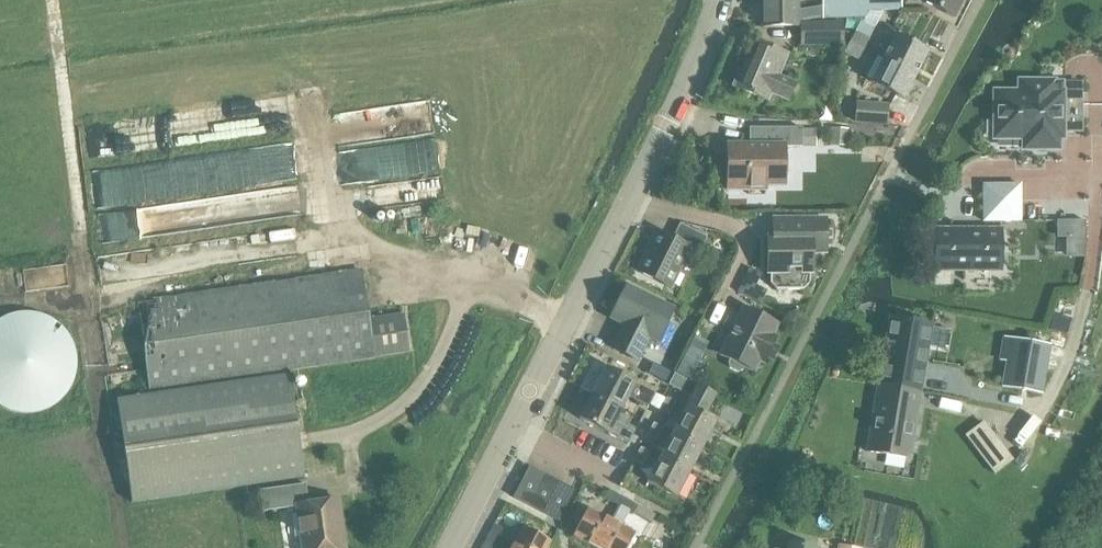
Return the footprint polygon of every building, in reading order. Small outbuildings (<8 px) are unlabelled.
[(798,27),(798,0),(762,0),(763,27),(798,27)] [(901,10),(901,0),(821,0),(821,19),(867,17),(867,11),(901,10)] [(923,2),(953,17),(962,0),(924,0),(923,2)] [(843,44),(842,22),(822,23),(822,45),(843,44)] [(799,46),(822,45),(822,23),(798,24),(799,46)] [(860,23),(849,43),(864,50),(874,30),(860,23)] [(895,35),(883,60),(915,76),(928,52),(895,35)] [(797,83),(778,75),(787,54),(757,41),(743,74),(739,73),(733,86),(767,101),(770,95),(788,103),(797,83)] [(858,60),(864,50),(849,43),(844,53),(858,60)] [(903,100),(903,99),(915,76),(883,60),(871,83),(903,100)] [(1061,131),(1080,131),(1080,83),(1059,83),(1059,84),(1052,84),(1052,83),(1021,83),(1021,93),(996,94),(996,136),(1025,136),(1025,147),(1056,147),(1056,136),(1061,136),(1061,131)] [(331,109),(334,141),(434,133),(432,101),(331,109)] [(857,104),(856,122),(886,124),(887,107),(857,104)] [(802,147),(802,128),(749,128),(749,146),(727,146),(727,190),(765,190),(765,185),(784,185),(784,147),(802,147)] [(848,128),(830,128),(830,143),(848,144),(848,128)] [(813,147),(813,129),(802,129),(802,147),(813,147)] [(1021,220),(1021,199),(1021,184),(982,185),(982,223),(1021,223),(1021,220)] [(1050,200),(1021,199),(1021,220),(1049,221),(1050,200)] [(1066,252),(1085,253),(1086,216),(1057,215),(1056,233),(1067,233),(1066,252)] [(808,272),(809,272),(811,272),(811,273),(812,273),(812,252),(826,252),(825,219),(773,219),(773,237),(767,237),(767,274),(768,274),(768,273),(770,273),(770,284),(776,289),(802,289),(808,284),(808,272)] [(672,239),(658,232),(638,272),(669,287),(688,248),(699,254),(707,237),(679,223),(672,239)] [(1000,230),(934,230),(934,270),(1000,270),(1000,230)] [(359,271),(137,304),(151,395),(373,360),(372,358),(408,353),(402,315),(366,320),(359,271)] [(611,319),(623,325),(611,348),(637,361),(648,337),(657,341),(673,309),(626,286),(611,319)] [(1068,328),(1073,300),(1058,297),(1052,325),(1068,328)] [(75,359),(74,351),(72,341),(68,332),(61,323),(51,315),(43,311),(35,308),(24,306),(11,307),(4,309),(0,311),(0,407),(8,410),(20,412),(32,411),(40,409),(51,403),(59,397),(64,391),(70,381),(74,370),(75,360),(75,359)] [(770,336),(776,324),(745,308),(721,355),(730,360),(728,363),(729,367),(738,372),(742,369),(744,367),(753,371),(758,359),(764,362),(767,356),(772,359),(778,347),(773,344),(775,338),(770,336)] [(932,325),(889,317),(877,385),(920,392),(932,325)] [(1009,338),(1001,386),(1042,393),(1050,345),(1009,338)] [(668,384),(674,373),(675,370),(654,359),(647,373),(668,384)] [(682,362),(676,373),(688,380),(694,368),(682,362)] [(605,368),(592,393),(621,408),(634,382),(605,368)] [(715,394),(695,384),(674,373),(668,384),(691,396),(672,431),(702,446),(715,421),(703,415),(715,394)] [(288,375),(116,401),(132,504),(237,488),(304,478),(288,375)] [(877,385),(866,451),(909,459),(920,392),(877,385)] [(638,400),(648,405),(654,392),(645,387),(638,400)] [(634,430),(615,420),(621,408),(592,393),(579,419),(608,434),(619,438),(628,443),(634,430)] [(675,401),(667,397),(660,410),(669,414),(675,401)] [(552,419),(547,428),(568,440),(573,431),(552,419)] [(662,428),(652,423),(647,435),(656,440),(662,428)] [(983,423),(974,429),(984,442),(993,435),(983,423)] [(689,470),(702,446),(672,431),(660,455),(689,470)] [(643,465),(650,451),(641,446),(634,460),(643,465)] [(676,497),(689,470),(660,455),(646,481),(676,497)] [(512,497),(527,505),(543,474),(528,466),(512,497)] [(558,482),(543,474),(527,505),(542,513),(558,482)] [(557,521),(573,489),(558,482),(542,513),(557,521)] [(337,500),(307,504),(304,484),(259,491),(262,512),(296,507),(302,547),(344,547),(337,500)] [(623,497),(608,489),(603,498),(607,500),(618,506),(623,497)] [(596,547),(627,547),(634,534),(621,527),(629,511),(633,513),(637,504),(623,497),(618,506),(610,521),(596,547)] [(572,536),(596,547),(610,521),(599,516),(586,509),(576,529),(572,536)] [(494,543),(502,528),(493,523),(485,538),(494,543)] [(512,547),(546,547),(550,542),(523,527),(512,547)] [(494,543),(485,538),(480,547),(491,547),(494,543)]
